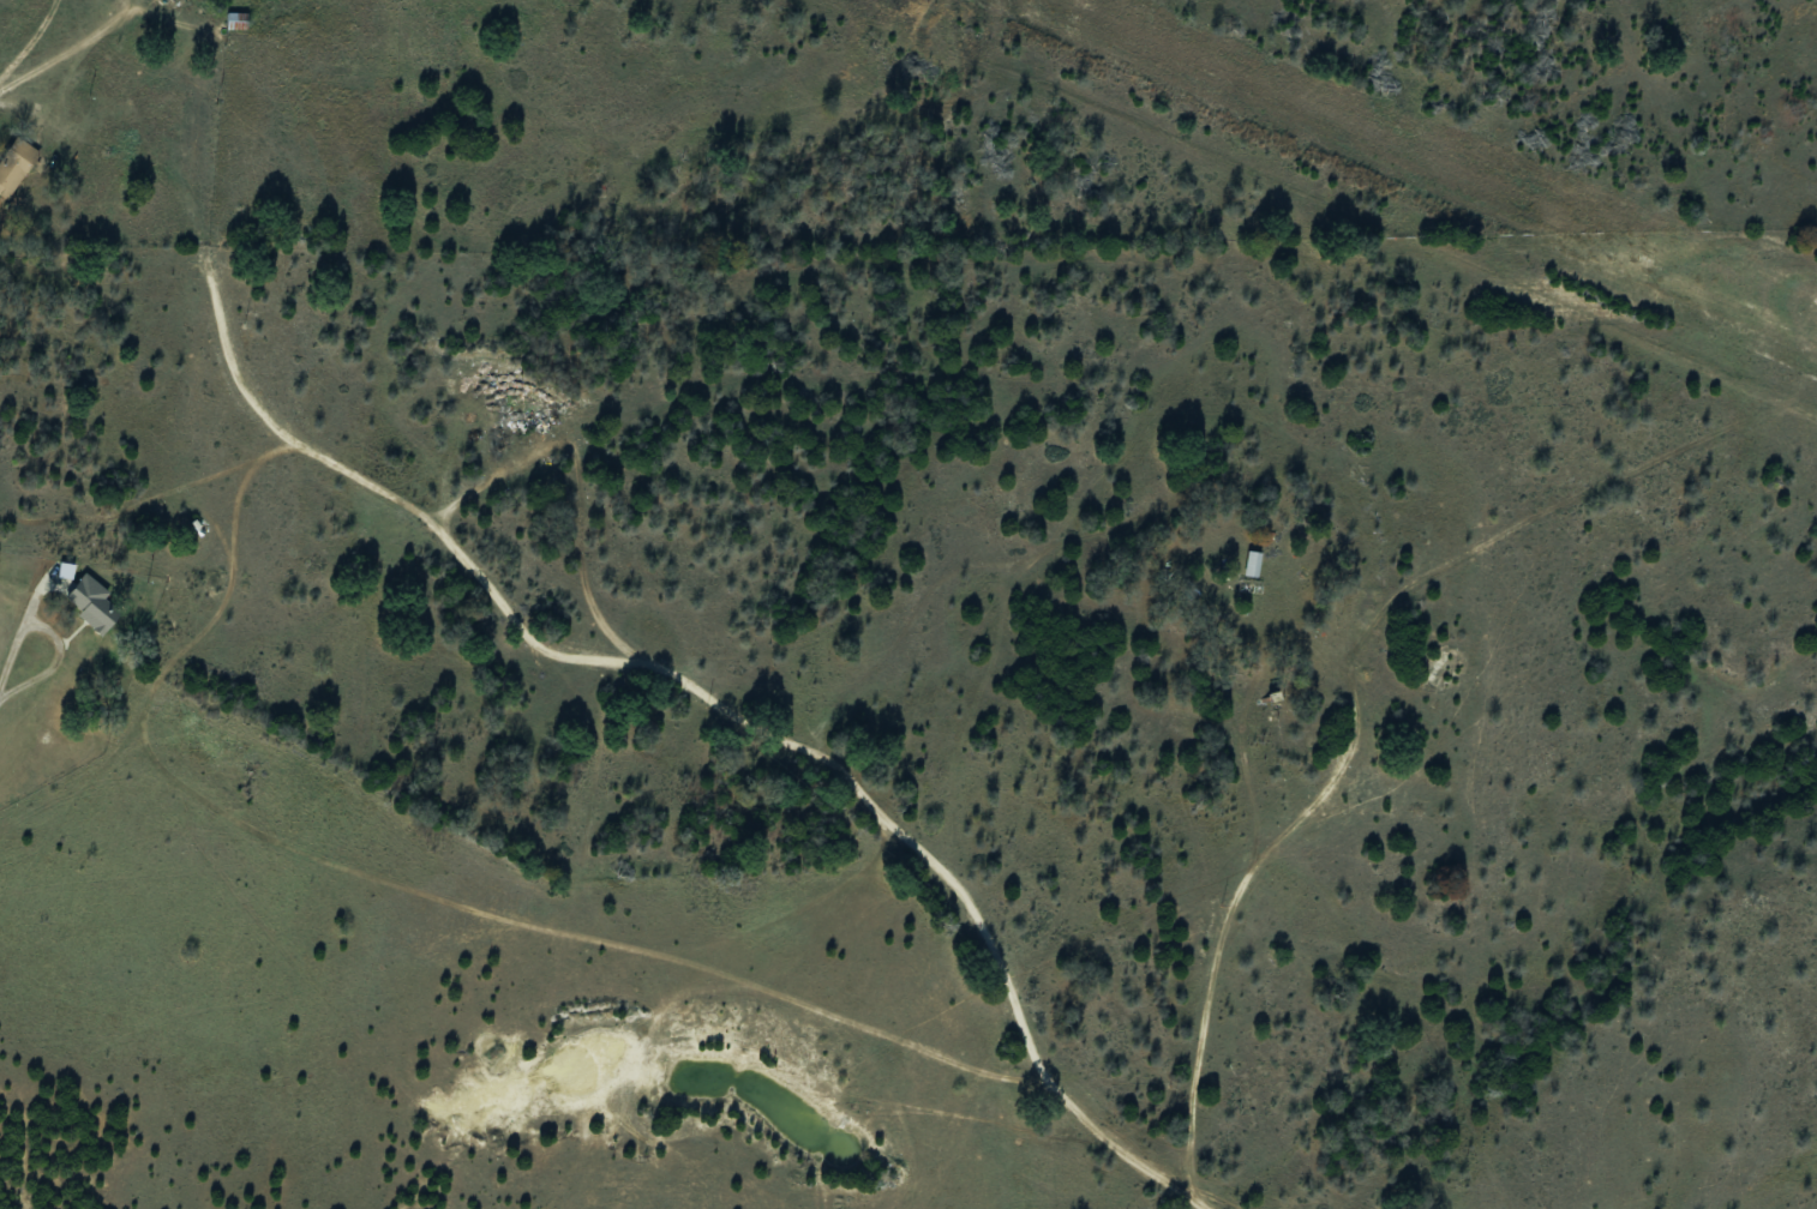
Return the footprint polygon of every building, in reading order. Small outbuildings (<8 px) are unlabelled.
[(248,13),(227,13),(227,31),(248,31),(248,13)] [(498,110),(490,109),(487,129),(495,130),(498,110)] [(17,136),(0,159),(0,195),(7,199),(40,153),(17,136)] [(1257,577),(1261,553),(1248,551),(1245,575),(1257,577)] [(110,593),(84,572),(62,599),(103,633),(120,612),(105,600),(110,593)]
